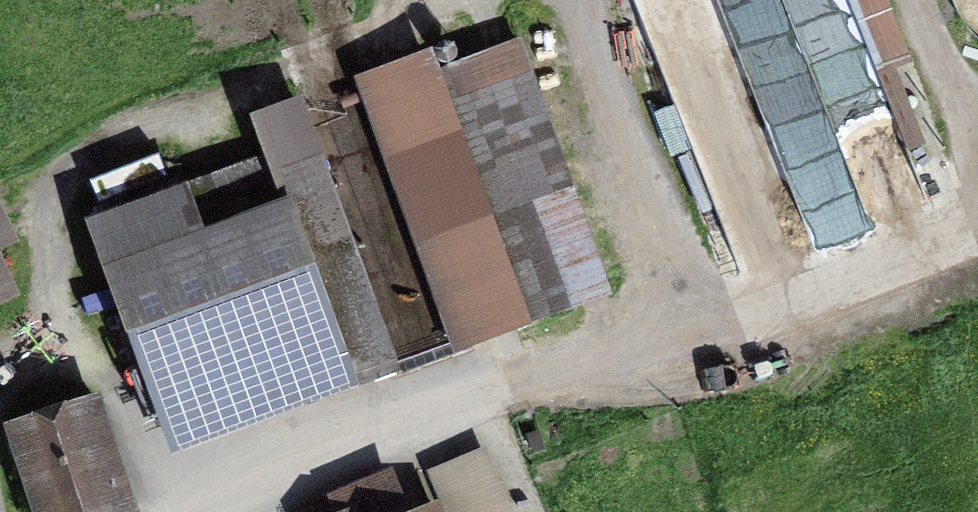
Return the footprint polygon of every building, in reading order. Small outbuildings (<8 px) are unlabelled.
[(742,274),(813,250),(731,0),(652,0),(742,274)] [(947,195),(886,0),(728,0),(740,36),(803,16),(867,220),(947,195)] [(971,2),(977,9),(977,0),(970,0),(971,2)] [(494,41),(420,69),(513,312),(587,284),(494,41)] [(348,375),(267,152),(95,214),(169,417),(248,389),(255,408),(348,375)] [(19,429),(44,511),(81,511),(120,500),(92,407),(19,429)] [(439,460),(460,511),(509,511),(480,443),(439,460)] [(333,511),(404,511),(385,467),(344,484),(353,504),(333,511)] [(434,503),(412,511),(437,511),(434,503)]
